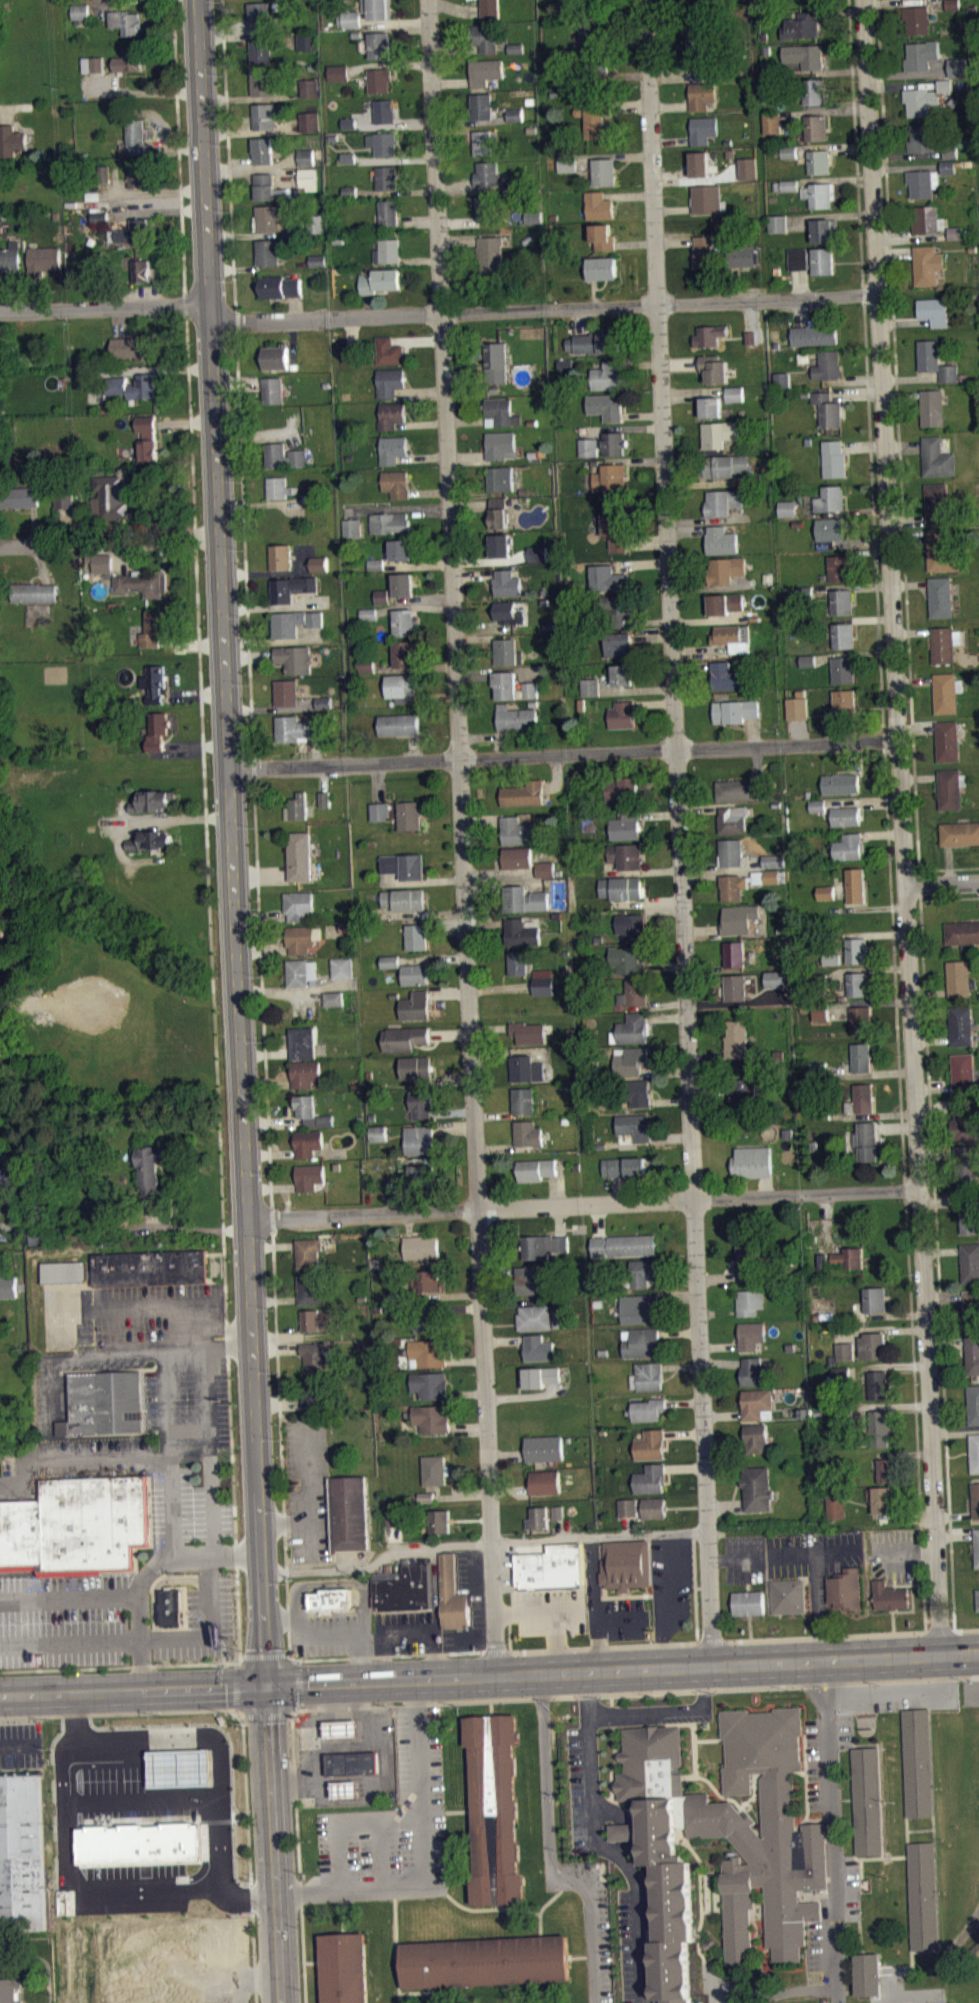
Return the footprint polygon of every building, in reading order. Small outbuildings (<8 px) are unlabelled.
[(364,13),(366,13),(366,17),(371,17),(371,20),(392,19),(392,0),(363,0),(364,13)] [(482,11),(483,18),(500,18),(499,0),(481,0),(482,11)] [(946,5),(946,11),(960,10),(959,0),(946,0),(946,5)] [(248,2),(249,29),(269,28),(268,2),(248,2)] [(71,5),(72,20),(88,20),(88,13),(88,5),(71,5)] [(928,6),(930,33),(905,35),(904,7),(928,6)] [(123,37),(123,28),(110,29),(110,12),(131,11),(132,15),(139,15),(139,21),(141,21),(141,27),(139,27),(140,37),(123,37)] [(360,11),(360,24),(360,28),(344,28),(344,24),(339,24),(339,14),(343,14),(343,11),(360,11)] [(817,12),(818,15),(818,37),(794,37),(794,40),(781,40),(781,27),(785,27),(785,18),(799,18),(798,12),(817,12)] [(581,49),(598,48),(598,45),(598,40),(607,40),(607,17),(580,18),(581,49)] [(483,54),(498,53),(498,26),(470,27),(471,45),(482,44),(483,49),(483,54)] [(687,62),(696,61),(696,74),(696,80),(714,79),(713,61),(707,61),(706,26),(686,26),(687,62)] [(297,32),(298,40),(298,50),(318,49),(317,31),(297,32)] [(370,34),(371,61),(392,60),(390,33),(370,34)] [(250,39),(251,64),(272,63),(271,49),(277,49),(276,38),(250,39)] [(907,44),(907,59),(904,59),(905,72),(930,70),(929,59),(938,59),(938,41),(927,42),(927,43),(907,44)] [(509,44),(509,53),(524,53),(524,43),(509,44)] [(822,45),(823,69),(803,70),(802,61),(784,62),(783,46),(822,45)] [(124,48),(124,57),(114,57),(114,71),(142,70),(141,47),(124,48)] [(582,55),(608,54),(608,73),(597,74),(597,77),(597,82),(583,82),(582,55)] [(82,58),(83,73),(96,72),(103,72),(103,57),(82,58)] [(948,59),(949,72),(949,76),(968,76),(967,58),(948,59)] [(471,60),(472,82),(472,86),(489,86),(489,78),(504,78),(504,59),(471,60)] [(331,65),(331,80),(350,79),(349,72),(349,64),(331,65)] [(369,69),(387,68),(387,66),(392,66),(393,81),(390,81),(391,91),(370,92),(369,69)] [(252,95),(274,94),(273,68),(251,69),(252,95)] [(824,78),(826,104),(805,105),(803,79),(824,78)] [(301,96),(319,96),(318,79),(301,79),(301,90),(301,96)] [(937,81),(938,87),(938,93),(952,92),(951,80),(937,81)] [(690,83),(691,106),(691,110),(707,110),(707,101),(716,101),(715,82),(690,83)] [(903,90),(904,103),(907,103),(907,109),(908,109),(909,117),(930,117),(930,105),(940,104),(940,95),(936,95),(936,91),(930,91),(930,89),(903,90)] [(472,94),(473,120),(493,119),(493,116),(498,116),(498,110),(493,110),(493,93),(472,94)] [(604,114),(604,138),(587,138),(586,97),(612,97),(612,105),(612,114),(604,114)] [(376,99),(377,121),(396,121),(395,98),(376,99)] [(254,103),(255,129),(276,128),(275,120),(286,119),(285,108),(275,108),(275,102),(254,103)] [(509,108),(510,116),(510,121),(525,120),(524,107),(509,108)] [(319,111),(319,130),(301,131),(301,124),(300,112),(319,111)] [(780,113),(780,122),(780,132),(764,133),(763,114),(780,113)] [(805,114),(807,138),(828,137),(827,113),(805,114)] [(510,128),(525,128),(524,114),(510,115),(510,128)] [(692,117),(692,140),(693,144),(710,143),(710,135),(718,134),(718,116),(692,117)] [(342,118),(342,129),(356,129),(356,124),(356,118),(342,118)] [(151,154),(129,155),(128,119),(144,119),(145,142),(151,142),(151,149),(151,154)] [(16,155),(16,150),(28,150),(27,131),(25,132),(25,130),(15,130),(15,123),(7,123),(0,124),(0,156),(16,155)] [(909,152),(934,150),(932,123),(911,124),(912,139),(908,139),(909,152)] [(357,135),(356,125),(343,125),(343,136),(357,135)] [(474,131),(475,156),(493,155),(492,130),(474,131)] [(368,133),(376,133),(376,131),(397,131),(398,154),(377,155),(377,145),(369,145),(368,133)] [(253,137),(254,163),(273,163),(272,136),(253,137)] [(782,146),(782,157),(797,157),(797,149),(797,145),(782,146)] [(944,158),(958,157),(957,145),(943,145),(944,153),(944,158)] [(298,150),(299,160),(299,166),(314,165),(313,149),(298,150)] [(809,150),(810,173),(830,173),(829,149),(809,150)] [(692,150),(693,175),(710,174),(710,150),(692,150)] [(341,153),(342,163),(355,163),(355,157),(355,153),(341,153)] [(798,153),(782,153),(783,164),(798,164),(798,153)] [(559,156),(559,172),(577,171),(577,162),(576,155),(559,156)] [(739,157),(740,173),(740,178),(758,177),(757,156),(739,157)] [(594,158),(595,184),(618,183),(617,157),(594,158)] [(356,169),(356,159),(342,160),(343,170),(356,169)] [(941,161),(941,167),(941,173),(955,173),(954,160),(941,161)] [(479,161),(479,171),(476,171),(477,185),(502,184),(501,172),(499,172),(499,161),(479,161)] [(129,163),(129,187),(151,186),(151,172),(147,172),(146,163),(129,163)] [(99,165),(110,165),(110,181),(100,181),(99,165)] [(377,165),(378,188),(398,188),(398,165),(377,165)] [(299,169),(299,175),(299,186),(316,186),(315,169),(299,169)] [(907,170),(907,183),(911,183),(912,198),(934,197),(933,188),(936,188),(936,184),(938,184),(938,170),(933,170),(933,169),(907,170)] [(256,174),(256,184),(256,200),(276,199),(276,196),(288,196),(287,187),(275,187),(275,184),(274,184),(273,173),(256,174)] [(782,179),(782,190),(799,189),(798,183),(798,179),(782,179)] [(809,183),(809,187),(801,187),(802,198),(810,197),(810,208),(831,207),(830,200),(835,199),(834,183),(809,183)] [(720,184),(721,199),(726,199),(726,210),(722,210),(722,211),(694,212),(693,208),(692,185),(720,184)] [(344,186),(344,197),(358,196),(358,191),(358,186),(344,186)] [(799,186),(782,187),(783,198),(799,197),(799,186)] [(86,192),(87,200),(101,200),(101,196),(101,191),(86,192)] [(588,191),(589,219),(614,218),(613,198),(606,198),(606,195),(605,191),(588,191)] [(480,221),(479,219),(479,216),(478,216),(477,195),(496,194),(497,221),(480,221)] [(381,199),(382,224),(399,224),(399,219),(398,199),(381,199)] [(257,205),(257,216),(254,216),(254,230),(282,230),(281,210),(288,210),(288,203),(282,203),(282,205),(257,205)] [(937,204),(938,217),(944,217),(945,227),(938,227),(938,232),(913,233),(913,221),(916,220),(915,205),(937,204)] [(525,222),(542,222),(541,207),(525,207),(525,222)] [(91,211),(92,223),(108,223),(108,216),(108,211),(91,211)] [(769,214),(770,231),(788,230),(787,221),(787,213),(769,214)] [(307,215),(324,214),(325,232),(309,233),(308,222),(307,215)] [(148,217),(149,240),(110,241),(109,230),(132,229),(132,217),(148,217)] [(813,219),(838,218),(838,234),(834,234),(834,241),(814,242),(813,219)] [(592,224),(593,240),(597,240),(597,249),(616,249),(616,244),(616,234),(612,234),(611,224),(592,224)] [(948,226),(948,234),(948,239),(962,238),(962,226),(948,226)] [(695,235),(695,240),(695,245),(694,245),(695,267),(713,266),(712,244),(714,244),(714,235),(695,235)] [(481,236),(481,240),(482,272),(505,271),(504,236),(481,236)] [(258,239),(259,264),(281,263),(280,238),(258,239)] [(375,249),(375,262),(400,261),(400,238),(381,238),(381,248),(375,249)] [(3,271),(0,271),(0,249),(9,249),(9,240),(20,240),(20,276),(13,276),(6,276),(6,273),(3,273),(3,271)] [(758,263),(757,243),(730,244),(731,264),(735,264),(758,263)] [(913,245),(914,252),(915,285),(937,284),(936,268),(945,268),(944,251),(937,252),(936,244),(913,245)] [(813,247),(814,273),(835,273),(834,246),(813,247)] [(29,248),(30,274),(36,274),(44,274),(44,270),(46,270),(46,269),(61,268),(60,247),(29,248)] [(789,249),(790,270),(800,269),(809,269),(808,248),(789,249)] [(91,251),(91,254),(83,254),(84,269),(102,268),(101,251),(91,251)] [(310,255),(310,266),(326,266),(326,255),(310,255)] [(589,257),(590,279),(594,279),(617,278),(617,256),(589,257)] [(133,259),(133,281),(150,281),(149,258),(133,259)] [(327,273),(327,261),(310,261),(310,273),(327,273)] [(400,267),(401,288),(376,289),(377,293),(369,293),(362,294),(361,273),(374,272),(374,268),(400,267)] [(260,277),(261,297),(294,296),(302,296),(301,277),(285,278),(284,276),(260,277)] [(917,298),(918,317),(931,317),(931,321),(931,327),(947,326),(946,297),(917,298)] [(809,318),(809,324),(806,324),(807,325),(800,326),(792,326),(793,344),(837,342),(836,323),(824,324),(823,317),(809,318)] [(728,325),(728,334),(718,335),(719,345),(695,346),(695,339),(693,339),(693,334),(695,334),(695,335),(700,335),(700,326),(728,325)] [(567,337),(567,350),(575,349),(575,351),(620,351),(619,330),(590,330),(590,333),(582,333),(575,333),(575,337),(567,337)] [(747,331),(747,343),(756,343),(755,331),(751,331),(747,331)] [(403,345),(404,363),(377,364),(376,336),(392,336),(392,340),(392,345),(403,345)] [(112,338),(112,356),(135,355),(135,360),(152,359),(151,337),(118,338),(112,338)] [(748,351),(757,350),(757,338),(747,338),(748,351)] [(918,341),(919,371),(939,370),(938,340),(918,341)] [(506,341),(508,381),(487,381),(487,375),(486,342),(506,341)] [(263,346),(263,369),(289,368),(288,362),(288,342),(281,342),(281,345),(263,346)] [(812,365),(813,379),(820,378),(820,380),(824,380),(824,378),(840,378),(840,375),(841,375),(841,363),(839,363),(839,349),(819,349),(819,364),(812,365)] [(345,370),(358,370),(357,354),(344,354),(345,370)] [(701,354),(701,363),(701,370),(704,370),(705,375),(708,375),(708,382),(726,382),(726,381),(729,381),(729,370),(728,370),(727,360),(721,360),(720,354),(701,354)] [(558,359),(558,370),(573,369),(573,358),(558,359)] [(603,359),(604,367),(592,367),(592,388),(621,388),(620,365),(620,359),(603,359)] [(941,364),(941,378),(941,381),(959,380),(958,363),(941,364)] [(380,396),(397,395),(397,390),(396,386),(405,386),(405,367),(379,368),(380,396)] [(775,372),(775,386),(790,386),(790,372),(775,372)] [(153,373),(154,397),(128,398),(128,394),(106,395),(105,377),(126,377),(126,384),(138,383),(138,374),(153,373)] [(258,379),(259,389),(263,389),(264,403),(283,402),(282,377),(263,378),(258,379)] [(791,394),(790,379),(775,379),(775,394),(791,394)] [(727,386),(727,393),(727,400),(744,400),(743,386),(727,386)] [(920,390),(920,395),(922,426),(943,425),(942,389),(920,390)] [(811,391),(812,402),(819,402),(821,427),(841,426),(840,401),(831,401),(830,395),(830,390),(811,391)] [(727,408),(745,408),(745,393),(727,394),(727,408)] [(588,395),(588,413),(605,413),(605,421),(622,421),(622,415),(622,394),(588,395)] [(486,397),(487,417),(496,417),(496,421),(496,425),(514,425),(514,423),(523,423),(523,414),(512,414),(512,396),(486,397)] [(701,396),(702,416),(722,416),(722,396),(701,396)] [(381,402),(382,419),(381,420),(381,429),(397,428),(397,425),(396,421),(405,420),(405,401),(381,402)] [(136,416),(137,431),(144,431),(144,439),(140,439),(141,461),(157,461),(155,422),(155,415),(136,416)] [(738,420),(739,437),(725,438),(725,447),(703,448),(702,422),(738,420)] [(488,460),(507,459),(507,457),(517,456),(516,431),(487,432),(488,460)] [(603,432),(604,455),(624,455),(623,447),(627,447),(627,438),(624,438),(624,431),(603,432)] [(381,436),(381,463),(398,463),(398,459),(398,454),(407,454),(407,435),(381,436)] [(923,436),(923,446),(924,475),(956,474),(955,452),(943,452),(942,435),(923,436)] [(823,439),(825,477),(847,476),(846,452),(843,452),(843,446),(842,438),(823,439)] [(579,439),(580,456),(598,455),(597,439),(589,439),(579,439)] [(268,467),(266,442),(284,441),(285,455),(289,455),(289,449),(298,449),(307,448),(308,465),(290,466),(289,461),(286,461),(286,466),(268,467)] [(748,455),(749,472),(741,472),(734,472),(734,476),(705,477),(704,456),(748,455)] [(592,472),(603,471),(603,463),(625,463),(625,488),(604,488),(604,490),(593,490),(592,472)] [(488,474),(488,491),(513,490),(513,465),(502,465),(502,467),(489,468),(489,474),(488,474)] [(382,471),(382,490),(392,490),(392,499),(408,498),(408,492),(408,470),(382,471)] [(94,475),(95,491),(101,490),(101,496),(93,496),(93,512),(102,512),(102,518),(130,517),(129,501),(125,501),(124,474),(94,475)] [(267,476),(268,498),(286,498),(286,493),(298,493),(298,485),(286,485),(286,475),(267,476)] [(56,506),(65,505),(74,505),(73,480),(55,481),(56,506)] [(925,483),(926,519),(926,523),(948,522),(946,482),(925,483)] [(814,497),(814,511),(843,510),(842,485),(821,485),(822,497),(814,497)] [(6,505),(6,507),(34,506),(40,506),(39,486),(0,487),(0,505),(6,505)] [(708,490),(708,515),(730,515),(730,506),(737,506),(744,506),(744,488),(729,488),(729,490),(708,490)] [(303,494),(303,500),(304,504),(319,503),(319,493),(303,494)] [(56,514),(75,515),(76,496),(57,496),(56,514)] [(490,498),(490,503),(491,508),(491,527),(507,527),(506,497),(490,498)] [(780,500),(780,517),(796,516),(796,511),(796,500),(780,500)] [(370,513),(370,533),(393,533),(393,531),(410,532),(410,519),(408,519),(408,512),(393,512),(393,513),(370,513)] [(604,513),(605,535),(609,535),(610,551),(628,550),(628,543),(626,512),(604,513)] [(817,518),(817,539),(818,539),(819,548),(834,547),(834,543),(834,539),(845,538),(844,517),(817,518)] [(343,519),(344,538),(361,538),(360,519),(353,519),(343,519)] [(709,524),(709,528),(709,531),(707,531),(708,553),(739,552),(738,531),(727,531),(727,524),(709,524)] [(929,570),(960,568),(960,547),(946,547),(946,530),(927,531),(927,538),(929,570)] [(492,556),(512,555),(511,533),(491,533),(492,556)] [(390,539),(391,558),(413,558),(413,539),(390,539)] [(270,544),(271,568),(292,567),(291,543),(270,544)] [(529,562),(546,561),(545,549),(528,550),(529,558),(529,562)] [(95,571),(113,570),(112,552),(94,553),(94,554),(88,554),(88,561),(95,561),(95,571)] [(828,555),(829,580),(851,579),(851,554),(828,555)] [(746,556),(747,573),(740,573),(734,574),(734,582),(709,583),(707,559),(731,558),(731,557),(746,556)] [(311,557),(311,564),(311,570),(327,570),(327,557),(311,557)] [(369,559),(369,569),(384,569),(384,564),(384,558),(369,559)] [(312,563),(312,578),(329,578),(328,563),(312,563)] [(590,565),(592,590),(607,589),(607,590),(629,589),(628,571),(621,572),(613,572),(613,564),(590,565)] [(384,575),(384,565),(369,566),(369,575),(384,575)] [(116,591),(115,574),(120,573),(161,572),(160,568),(165,569),(167,572),(168,597),(145,597),(145,589),(131,589),(131,590),(116,591)] [(495,569),(495,574),(495,577),(493,577),(493,586),(495,586),(495,596),(521,595),(521,576),(513,576),(512,569),(495,569)] [(395,572),(396,593),(414,593),(413,572),(395,572)] [(271,579),(272,604),(293,604),(292,592),(309,591),(317,591),(317,576),(291,577),(291,578),(271,579)] [(930,577),(930,583),(931,617),(953,616),(951,576),(930,577)] [(58,583),(58,600),(12,601),(12,582),(41,581),(41,583),(49,583),(58,583)] [(797,586),(797,596),(813,596),(813,592),(812,586),(797,586)] [(375,588),(376,603),(389,602),(389,599),(389,588),(375,588)] [(832,589),(833,614),(853,613),(852,588),(832,589)] [(707,595),(709,595),(709,593),(743,592),(744,608),(736,608),(730,609),(730,613),(708,614),(707,595)] [(625,626),(625,623),(625,613),(629,613),(629,594),(611,595),(612,596),(601,596),(601,607),(612,607),(613,626),(625,626)] [(389,596),(375,596),(376,610),(389,610),(389,596)] [(493,602),(514,601),(515,612),(524,611),(524,623),(502,624),(502,620),(494,620),(493,602)] [(360,608),(361,621),(376,620),(375,613),(375,607),(360,608)] [(393,609),(394,636),(416,635),(415,623),(419,623),(418,616),(414,616),(414,608),(393,609)] [(141,631),(141,645),(160,644),(160,631),(164,631),(164,623),(168,623),(167,616),(163,616),(163,609),(146,609),(147,631),(141,631)] [(273,612),(274,638),(298,637),(298,622),(307,622),(308,626),(316,625),(324,625),(323,610),(308,611),(308,609),(296,609),(296,611),(273,612)] [(361,627),(377,626),(377,615),(361,615),(361,627)] [(544,620),(544,626),(544,629),(558,629),(557,619),(544,620)] [(833,623),(834,648),(854,647),(854,640),(855,640),(854,622),(833,623)] [(711,635),(712,644),(730,643),(730,648),(731,653),(749,652),(749,641),(750,641),(749,625),(741,626),(741,625),(715,626),(716,634),(711,635)] [(932,627),(932,631),(933,664),(955,663),(954,643),(962,643),(961,630),(954,630),(954,627),(932,627)] [(607,656),(632,655),(632,638),(632,632),(606,633),(607,656)] [(494,639),(495,663),(517,663),(517,661),(522,660),(522,650),(517,650),(517,638),(494,639)] [(393,642),(394,667),(417,666),(416,641),(393,642)] [(275,647),(275,655),(275,662),(286,662),(286,674),(310,673),(310,665),(312,662),(312,658),(311,656),(310,645),(275,647)] [(800,654),(801,666),(816,665),(815,659),(815,654),(800,654)] [(832,656),(833,682),(855,682),(854,656),(832,656)] [(359,659),(359,672),(374,672),(374,665),(373,659),(359,659)] [(712,661),(730,660),(730,670),(747,669),(748,687),(713,689),(712,666),(712,661)] [(612,663),(613,683),(633,683),(633,662),(612,663)] [(149,665),(150,687),(151,687),(151,694),(149,694),(149,703),(163,702),(162,697),(162,694),(161,694),(161,687),(165,686),(165,679),(168,679),(168,674),(165,674),(165,664),(149,665)] [(492,672),(493,686),(496,686),(496,699),(515,698),(515,671),(492,672)] [(934,673),(956,672),(956,679),(963,679),(963,691),(957,691),(958,712),(936,713),(934,680),(934,673)] [(386,675),(387,698),(396,698),(396,703),(417,702),(417,698),(417,675),(386,675)] [(599,677),(599,690),(599,694),(583,694),(582,678),(599,677)] [(276,679),(277,705),(298,704),(297,679),(276,679)] [(523,683),(523,698),(538,697),(537,682),(523,683)] [(786,698),(796,698),(796,690),(804,690),(805,697),(807,697),(807,719),(796,719),(786,719),(786,698)] [(833,691),(834,706),(826,706),(826,713),(828,713),(828,717),(855,716),(854,690),(833,691)] [(316,697),(316,703),(316,708),(331,708),(331,697),(316,697)] [(609,706),(610,726),(635,725),(634,704),(634,699),(616,700),(616,706),(609,706)] [(713,702),(714,722),(744,721),(744,717),(751,717),(758,717),(758,700),(713,702)] [(497,703),(498,731),(502,730),(538,729),(537,708),(509,709),(508,702),(497,703)] [(146,750),(163,749),(163,745),(162,733),(167,733),(167,726),(170,726),(169,718),(167,718),(167,711),(151,712),(152,733),(148,733),(148,740),(146,740),(146,750)] [(379,714),(380,734),(396,734),(396,736),(408,736),(408,734),(414,733),(419,733),(419,713),(379,714)] [(277,715),(299,715),(299,721),(307,720),(306,717),(324,716),(324,735),(316,736),(308,736),(309,740),(277,741),(277,715)] [(937,721),(937,729),(938,761),(960,760),(958,720),(937,721)] [(938,769),(939,776),(940,810),(962,809),(961,786),(965,785),(965,773),(960,773),(960,768),(938,769)] [(823,775),(823,793),(859,791),(859,773),(856,774),(823,775)] [(638,776),(638,782),(638,799),(622,799),(622,801),(607,801),(606,778),(620,778),(620,776),(638,776)] [(501,786),(526,785),(526,779),(544,778),(544,786),(542,786),(543,791),(543,804),(502,805),(501,786)] [(715,781),(716,801),(756,800),(755,797),(763,797),(763,782),(757,782),(756,782),(755,779),(715,781)] [(130,802),(130,811),(149,810),(149,809),(161,809),(161,807),(171,807),(170,798),(175,798),(175,790),(161,791),(161,789),(138,790),(138,802),(130,802)] [(297,791),(297,798),(290,798),(291,807),(285,807),(286,819),(307,819),(307,815),(306,805),(306,790),(297,791)] [(320,792),(321,807),(331,806),(330,791),(325,791),(320,792)] [(321,798),(322,814),(331,814),(331,798),(321,798)] [(809,800),(810,811),(825,811),(825,804),(825,799),(809,800)] [(371,802),(372,821),(392,820),(392,816),(400,816),(400,830),(422,829),(422,815),(423,815),(423,800),(400,801),(400,802),(391,802),(380,802),(371,802)] [(826,806),(810,807),(811,819),(826,818),(826,806)] [(832,807),(833,825),(860,824),(860,806),(832,807)] [(718,815),(719,833),(745,833),(745,815),(732,815),(731,807),(719,807),(720,815),(718,815)] [(622,810),(622,818),(611,818),(611,839),(639,838),(638,815),(638,810),(622,810)] [(501,815),(501,820),(502,826),(503,843),(536,841),(535,822),(520,823),(520,814),(501,815)] [(942,845),(948,845),(978,843),(978,821),(941,823),(942,845)] [(126,850),(163,848),(163,847),(170,847),(176,847),(176,842),(173,842),(173,840),(172,834),(169,834),(168,830),(139,831),(140,839),(126,840),(126,850)] [(311,830),(313,879),(291,880),(291,874),(289,831),(311,830)] [(844,833),(844,841),(833,841),(834,859),(862,858),(862,853),(864,852),(864,841),(861,841),(861,836),(861,833),(844,833)] [(719,839),(719,855),(718,855),(718,865),(742,865),(741,839),(719,839)] [(607,844),(607,861),(618,860),(618,869),(641,868),(640,843),(607,844)] [(503,847),(504,867),(532,867),(531,847),(503,847)] [(424,854),(425,878),(404,879),(403,872),(383,873),(383,855),(424,854)] [(762,855),(763,861),(763,867),(785,866),(785,854),(762,855)] [(537,861),(537,871),(537,877),(554,876),(554,861),(537,861)] [(763,862),(764,874),(786,874),(785,861),(763,862)] [(847,868),(849,902),(866,901),(864,867),(847,868)] [(538,869),(538,884),(556,884),(555,868),(538,869)] [(764,869),(764,883),(779,883),(779,869),(764,869)] [(742,874),(742,876),(747,875),(748,887),(742,887),(742,900),(722,900),(721,886),(720,886),(719,874),(742,874)] [(599,878),(600,896),(611,896),(612,900),(641,898),(641,896),(645,896),(645,886),(641,886),(641,876),(599,878)] [(780,877),(753,878),(753,890),(780,890),(780,877)] [(505,910),(549,909),(549,890),(531,891),(531,893),(527,893),(527,884),(505,885),(505,910)] [(818,885),(819,898),(836,898),(835,885),(818,885)] [(384,890),(396,890),(396,889),(426,888),(426,909),(397,910),(397,905),(385,905),(384,890)] [(286,892),(287,913),(290,913),(290,916),(290,921),(311,920),(310,912),(314,912),(314,891),(286,892)] [(836,906),(836,892),(819,893),(819,906),(836,906)] [(722,907),(723,922),(720,923),(721,930),(721,934),(750,933),(749,918),(759,917),(758,905),(722,907)] [(644,912),(645,938),(625,939),(624,932),(617,932),(616,913),(644,912)] [(506,917),(506,920),(507,945),(540,944),(539,925),(524,925),(524,917),(506,917)] [(947,944),(963,943),(964,950),(976,949),(975,943),(978,943),(978,920),(946,922),(947,944)] [(354,921),(355,932),(341,932),(341,921),(354,921)] [(407,924),(409,950),(429,949),(428,935),(429,935),(429,923),(407,924)] [(289,947),(292,947),(292,950),(292,953),(311,953),(311,946),(316,946),(315,925),(288,925),(289,947)] [(847,962),(867,962),(866,936),(846,937),(847,962)] [(723,941),(742,940),(743,966),(724,967),(723,941)] [(610,946),(610,965),(618,964),(618,972),(645,972),(645,967),(645,961),(639,961),(639,946),(610,946)] [(509,952),(510,975),(528,974),(527,951),(509,952)] [(840,964),(824,964),(823,952),(840,951),(840,964)] [(382,956),(382,968),(400,967),(400,960),(399,955),(382,956)] [(332,958),(333,977),(353,977),(353,958),(332,958)] [(824,972),(842,971),(842,959),(823,959),(824,972)] [(288,960),(288,987),(309,987),(309,979),(316,979),(316,961),(308,961),(308,960),(288,960)] [(948,961),(949,992),(949,997),(971,996),(971,987),(977,987),(977,978),(970,978),(970,960),(948,961)] [(401,974),(400,962),(382,963),(383,975),(401,974)] [(404,964),(404,984),(430,983),(429,963),(404,964)] [(765,971),(765,987),(786,986),(786,971),(765,971)] [(848,973),(850,995),(871,994),(869,971),(848,973)] [(745,973),(746,998),(726,999),(725,974),(745,973)] [(827,973),(810,974),(811,991),(828,990),(828,983),(827,973)] [(534,978),(534,987),(535,995),(554,994),(553,977),(534,978)] [(625,979),(626,993),(617,993),(617,1004),(627,1003),(627,1005),(647,1004),(646,979),(625,979)] [(402,998),(403,1019),(430,1019),(429,994),(429,989),(414,990),(414,998),(402,998)] [(325,992),(326,1005),(344,1004),(344,991),(325,992)] [(344,998),(325,999),(326,1013),(345,1012),(344,998)] [(814,1020),(829,1020),(829,1010),(828,1002),(813,1003),(814,1020)] [(851,1006),(852,1033),(873,1032),(871,1005),(851,1006)] [(971,1005),(973,1044),(951,1045),(951,1040),(950,1006),(971,1005)] [(647,1011),(647,1018),(648,1042),(618,1043),(617,1022),(628,1022),(628,1012),(647,1011)] [(814,1027),(830,1028),(830,1013),(815,1012),(814,1027)] [(746,1020),(747,1047),(751,1047),(751,1058),(725,1058),(725,1055),(725,1020),(746,1020)] [(510,1022),(511,1027),(511,1035),(518,1035),(518,1045),(545,1044),(545,1024),(526,1024),(526,1022),(510,1022)] [(430,1025),(431,1033),(431,1043),(420,1044),(416,1044),(416,1049),(391,1051),(390,1048),(387,1048),(386,1030),(390,1029),(390,1028),(430,1025)] [(290,1028),(291,1052),(292,1059),(317,1058),(316,1027),(290,1028)] [(854,1072),(872,1071),(870,1042),(852,1043),(854,1072)] [(647,1046),(648,1063),(640,1063),(640,1070),(640,1075),(615,1076),(615,1054),(626,1054),(625,1047),(647,1046)] [(532,1053),(533,1061),(544,1061),(545,1079),(513,1080),(512,1054),(532,1053)] [(952,1054),(953,1087),(954,1094),(976,1093),(974,1053),(952,1054)] [(402,1058),(403,1079),(416,1078),(416,1084),(433,1083),(433,1079),(432,1057),(402,1058)] [(292,1062),(293,1084),(293,1088),(313,1087),(313,1081),(321,1080),(320,1061),(292,1062)] [(827,1062),(810,1062),(810,1078),(828,1078),(827,1070),(827,1062)] [(756,1078),(756,1118),(733,1119),(733,1097),(729,1097),(728,1088),(728,1078),(756,1078)] [(632,1107),(650,1107),(650,1103),(650,1098),(654,1098),(653,1088),(649,1088),(649,1080),(625,1080),(626,1100),(632,1100),(632,1107)] [(855,1084),(856,1112),(874,1111),(873,1083),(855,1084)] [(533,1087),(534,1113),(514,1113),(513,1088),(533,1087)] [(413,1119),(413,1110),(410,1110),(410,1092),(429,1091),(429,1095),(432,1095),(433,1108),(430,1108),(430,1113),(430,1119),(413,1119)] [(294,1094),(295,1115),(298,1115),(298,1117),(306,1117),(306,1121),(306,1126),(334,1125),(333,1114),(319,1115),(319,1116),(316,1116),(315,1093),(294,1094)] [(955,1107),(955,1118),(954,1118),(954,1140),(978,1139),(978,1119),(973,1119),(972,1101),(954,1102),(955,1107)] [(815,1118),(830,1118),(830,1115),(829,1108),(814,1109),(815,1118)] [(618,1115),(618,1134),(635,1134),(635,1141),(651,1141),(651,1137),(651,1115),(618,1115)] [(514,1121),(515,1146),(532,1145),(532,1146),(542,1146),(541,1127),(535,1127),(535,1120),(514,1121)] [(859,1122),(860,1161),(878,1160),(877,1128),(877,1121),(859,1122)] [(370,1126),(371,1141),(387,1140),(387,1125),(370,1126)] [(405,1126),(406,1155),(435,1154),(434,1131),(434,1126),(405,1126)] [(294,1131),(294,1150),(296,1150),(296,1154),(297,1158),(300,1158),(300,1156),(314,1156),(313,1148),(323,1148),(323,1130),(294,1131)] [(136,1148),(136,1166),(139,1166),(139,1185),(142,1185),(142,1200),(151,1199),(159,1199),(158,1182),(160,1182),(159,1174),(157,1174),(157,1161),(162,1161),(162,1160),(165,1159),(164,1147),(157,1147),(157,1145),(143,1145),(143,1148),(136,1148)] [(978,1186),(978,1175),(978,1145),(955,1145),(955,1152),(955,1169),(957,1169),(957,1186),(978,1186)] [(736,1147),(737,1156),(732,1156),(733,1175),(742,1174),(743,1177),(764,1176),(772,1176),(771,1146),(736,1147)] [(645,1156),(647,1177),(626,1178),(626,1175),(617,1175),(610,1176),(610,1174),(604,1175),(603,1158),(645,1156)] [(518,1160),(519,1181),(542,1180),(541,1176),(552,1175),(557,1175),(556,1158),(518,1160)] [(11,1184),(15,1184),(15,1163),(0,1163),(0,1184),(11,1184)] [(297,1166),(298,1184),(299,1183),(299,1187),(300,1191),(317,1190),(317,1182),(325,1182),(324,1164),(297,1166)] [(436,1164),(437,1188),(409,1188),(409,1177),(399,1177),(398,1171),(409,1171),(409,1165),(436,1164)] [(959,1198),(959,1201),(960,1217),(961,1217),(962,1233),(978,1232),(978,1197),(959,1198)] [(591,1237),(592,1257),(655,1254),(654,1234),(598,1237),(591,1237)] [(567,1236),(568,1250),(554,1251),(554,1253),(548,1253),(549,1258),(524,1259),(523,1236),(553,1235),(553,1237),(561,1236),(567,1236)] [(406,1237),(407,1259),(439,1258),(439,1237),(426,1237),(426,1236),(406,1237)] [(297,1238),(297,1245),(298,1269),(324,1268),(324,1263),(320,1263),(319,1250),(323,1250),(323,1237),(297,1238)] [(740,1282),(740,1277),(740,1273),(738,1273),(737,1237),(760,1237),(761,1282),(740,1282)] [(961,1250),(963,1283),(978,1282),(978,1243),(961,1244),(961,1250)] [(832,1253),(833,1263),(844,1263),(844,1268),(863,1268),(862,1247),(843,1247),(843,1253),(832,1253)] [(206,1249),(208,1281),(95,1285),(94,1253),(206,1249)] [(818,1254),(818,1268),(828,1268),(827,1253),(823,1253),(818,1254)] [(656,1259),(657,1277),(648,1278),(648,1282),(648,1287),(632,1287),(632,1260),(656,1259)] [(86,1261),(87,1281),(44,1283),(44,1262),(86,1261)] [(516,1266),(516,1272),(516,1294),(552,1293),(552,1272),(545,1272),(545,1266),(516,1266)] [(440,1269),(441,1290),(421,1291),(420,1270),(440,1269)] [(18,1296),(18,1275),(0,1275),(0,1297),(18,1296)] [(298,1275),(298,1299),(298,1304),(326,1304),(326,1290),(321,1290),(320,1275),(298,1275)] [(863,1287),(865,1312),(886,1311),(884,1285),(863,1287)] [(963,1296),(965,1329),(978,1328),(978,1289),(963,1290),(963,1296)] [(738,1291),(738,1311),(738,1316),(757,1316),(757,1308),(765,1308),(764,1290),(738,1291)] [(621,1295),(622,1323),(658,1322),(658,1297),(657,1294),(621,1295)] [(520,1306),(520,1314),(518,1314),(519,1330),(551,1328),(550,1304),(520,1306)] [(441,1305),(441,1308),(442,1323),(440,1323),(440,1332),(415,1333),(414,1312),(423,1312),(422,1306),(441,1305)] [(302,1309),(302,1329),(327,1328),(330,1328),(330,1326),(339,1326),(339,1311),(330,1312),(330,1310),(320,1311),(320,1308),(302,1309)] [(739,1322),(740,1345),(740,1350),(757,1350),(756,1341),(766,1341),(765,1322),(739,1322)] [(659,1328),(659,1332),(660,1356),(624,1357),(624,1339),(631,1339),(631,1329),(659,1328)] [(866,1358),(866,1356),(861,1356),(860,1336),(865,1336),(865,1332),(885,1331),(886,1357),(866,1358)] [(525,1334),(525,1338),(525,1342),(524,1342),(525,1360),(555,1359),(554,1341),(543,1342),(543,1334),(525,1334)] [(965,1336),(978,1335),(978,1374),(966,1374),(965,1344),(965,1336)] [(409,1341),(409,1367),(446,1366),(446,1361),(445,1339),(409,1341)] [(300,1343),(300,1349),(300,1355),(305,1355),(306,1371),(328,1371),(327,1358),(332,1357),(332,1349),(327,1349),(327,1342),(300,1343)] [(836,1342),(837,1360),(853,1359),(853,1342),(845,1342),(836,1342)] [(743,1357),(744,1362),(744,1366),(741,1366),(742,1385),(765,1384),(764,1365),(761,1366),(761,1357),(743,1357)] [(635,1363),(636,1374),(631,1374),(631,1388),(637,1388),(637,1390),(662,1389),(661,1366),(661,1362),(635,1363)] [(522,1368),(525,1368),(525,1367),(561,1366),(561,1381),(552,1381),(545,1381),(545,1387),(522,1388),(522,1368)] [(833,1367),(833,1382),(850,1381),(849,1371),(849,1367),(833,1367)] [(141,1370),(144,1430),(73,1433),(71,1373),(141,1370)] [(869,1370),(869,1398),(887,1397),(887,1370),(869,1370)] [(411,1373),(411,1391),(420,1391),(420,1399),(444,1399),(444,1400),(448,1400),(448,1393),(447,1379),(445,1379),(445,1372),(411,1373)] [(307,1376),(307,1394),(303,1395),(303,1400),(304,1405),(329,1404),(328,1376),(307,1376)] [(967,1385),(978,1384),(978,1424),(968,1424),(967,1385)] [(742,1390),(743,1414),(744,1420),(762,1419),(762,1410),(774,1409),(774,1407),(773,1407),(772,1388),(742,1390)] [(631,1401),(631,1409),(625,1409),(625,1414),(631,1414),(631,1421),(659,1421),(659,1411),(666,1411),(666,1404),(665,1397),(650,1398),(650,1401),(631,1401)] [(412,1406),(412,1423),(420,1423),(421,1432),(449,1431),(448,1426),(448,1405),(412,1406)] [(798,1408),(798,1417),(810,1417),(810,1408),(798,1408)] [(889,1409),(890,1447),(872,1447),(870,1410),(889,1409)] [(745,1424),(746,1443),(748,1443),(748,1448),(749,1453),(766,1452),(766,1443),(768,1443),(767,1423),(745,1424)] [(645,1429),(645,1437),(634,1438),(635,1459),(664,1458),(663,1434),(663,1428),(645,1429)] [(971,1473),(978,1473),(978,1434),(969,1434),(971,1473)] [(524,1437),(525,1453),(525,1461),(562,1459),(561,1436),(524,1437)] [(424,1455),(425,1485),(446,1484),(446,1474),(451,1474),(451,1464),(446,1465),(446,1455),(424,1455)] [(878,1459),(879,1482),(893,1482),(892,1459),(878,1459)] [(646,1463),(646,1473),(634,1473),(634,1493),(663,1492),(663,1485),(665,1485),(664,1468),(664,1463),(646,1463)] [(744,1467),(744,1477),(742,1477),(742,1486),(745,1486),(746,1505),(746,1510),(771,1509),(770,1498),(773,1498),(773,1489),(770,1489),(769,1466),(744,1467)] [(530,1471),(530,1479),(529,1479),(530,1487),(530,1494),(560,1492),(559,1470),(530,1471)] [(40,1569),(0,1570),(0,1501),(43,1500),(43,1479),(147,1476),(149,1543),(132,1543),(133,1567),(100,1568),(100,1573),(40,1575),(40,1569)] [(330,1478),(333,1553),(337,1553),(337,1549),(368,1548),(365,1476),(330,1478)] [(972,1513),(973,1518),(978,1518),(978,1483),(971,1483),(972,1513)] [(873,1487),(874,1512),(894,1512),(893,1487),(873,1487)] [(418,1492),(418,1502),(434,1502),(434,1497),(434,1491),(418,1492)] [(844,1494),(845,1518),(827,1518),(826,1495),(844,1494)] [(641,1499),(642,1517),(665,1516),(665,1498),(641,1499)] [(434,1510),(434,1499),(418,1499),(419,1510),(434,1510)] [(618,1499),(618,1515),(627,1514),(637,1514),(636,1499),(618,1499)] [(552,1506),(564,1505),(564,1519),(553,1520),(552,1506)] [(525,1518),(530,1518),(530,1507),(547,1506),(548,1528),(526,1529),(525,1518)] [(450,1509),(450,1531),(429,1531),(429,1509),(450,1509)] [(386,1510),(386,1526),(403,1526),(403,1510),(386,1510)] [(553,1513),(554,1527),(564,1527),(564,1513),(553,1513)] [(387,1534),(405,1533),(404,1517),(387,1518),(387,1534)] [(604,1540),(605,1558),(602,1558),(602,1570),(600,1570),(600,1582),(606,1582),(606,1586),(619,1586),(619,1590),(630,1589),(630,1585),(651,1584),(649,1538),(604,1540)] [(516,1553),(517,1585),(521,1585),(521,1588),(581,1585),(581,1583),(584,1582),(582,1542),(548,1543),(548,1552),(516,1553)] [(440,1553),(443,1628),(470,1627),(468,1593),(457,1594),(455,1552),(440,1553)] [(430,1562),(432,1608),(380,1610),(380,1607),(375,1607),(374,1572),(404,1571),(404,1564),(430,1562)] [(827,1578),(835,1577),(835,1574),(845,1573),(844,1567),(860,1567),(862,1608),(845,1609),(845,1607),(835,1607),(835,1603),(829,1603),(827,1578)] [(771,1580),(773,1613),(805,1611),(804,1579),(771,1580)] [(873,1579),(875,1608),(887,1608),(887,1609),(897,1609),(897,1607),(909,1607),(908,1588),(897,1588),(897,1586),(887,1587),(886,1579),(873,1579)] [(311,1592),(311,1607),(353,1607),(353,1587),(323,1588),(323,1592),(311,1592)] [(164,1626),(183,1625),(181,1590),(163,1591),(163,1604),(161,1604),(161,1610),(163,1610),(164,1626)] [(735,1591),(736,1614),(765,1613),(764,1590),(735,1591)] [(690,1941),(692,2002),(656,2002),(653,1942),(658,1942),(658,1936),(654,1865),(642,1864),(641,1839),(633,1840),(625,1840),(610,1840),(610,1825),(623,1824),(633,1823),(640,1823),(639,1800),(632,1800),(619,1801),(618,1793),(616,1793),(616,1780),(617,1780),(617,1772),(625,1772),(624,1761),(618,1762),(618,1751),(623,1751),(623,1728),(645,1728),(645,1726),(658,1725),(658,1727),(668,1726),(681,1726),(683,1776),(683,1793),(684,1795),(687,1795),(687,1793),(709,1792),(710,1802),(733,1801),(743,1813),(747,1810),(756,1821),(752,1825),(763,1839),(760,1778),(766,1772),(754,1772),(751,1773),(751,1793),(724,1794),(723,1767),(726,1767),(724,1738),(721,1738),(720,1711),(748,1709),(748,1712),(774,1711),(773,1708),(801,1707),(802,1734),(798,1735),(800,1760),(802,1760),(802,1769),(802,1770),(793,1771),(796,1830),(802,1830),(802,1824),(825,1822),(829,1888),(799,1889),(799,1902),(822,1901),(822,1919),(805,1920),(807,1944),(802,1945),(802,1961),(774,1963),(774,1947),(771,1948),(767,1948),(766,1914),(765,1885),(756,1886),(755,1907),(751,1908),(752,1949),(755,1949),(755,1955),(756,1963),(727,1964),(723,1859),(733,1859),(733,1856),(741,1855),(742,1864),(751,1863),(727,1836),(689,1837),(688,1827),(682,1827),(677,1827),(679,1845),(679,1855),(685,1855),(688,1861),(691,1861),(692,1893),(693,1909),(693,1934),(694,1938),(694,1940),(690,1941)] [(902,1709),(908,1816),(933,1815),(935,1815),(929,1708),(902,1709)] [(465,1718),(518,1716),(519,1744),(514,1744),(519,1873),(525,1873),(527,1902),(500,1903),(473,1904),(472,1875),(477,1875),(474,1809),(472,1746),(466,1747),(465,1718)] [(360,1727),(325,1728),(326,1744),(360,1743),(360,1727)] [(853,1748),(878,1747),(882,1854),(858,1855),(857,1847),(853,1748)] [(328,1752),(378,1750),(379,1772),(329,1774),(328,1752)] [(47,1928),(0,1931),(0,1775),(40,1773),(47,1928)] [(359,1788),(334,1789),(334,1804),(359,1803),(359,1788)] [(910,1843),(915,1948),(940,1947),(935,1842),(910,1843)] [(366,1932),(369,2002),(323,2002),(322,1962),(321,1933),(343,1933),(366,1932)] [(402,1944),(542,1937),(568,1935),(569,1957),(570,1980),(431,1987),(404,1989),(402,1944)] [(856,1955),(858,1995),(883,1994),(881,1953),(856,1955)] [(24,1999),(24,2002),(0,2002),(0,1977),(16,1977),(16,1980),(23,1979),(23,1987),(16,1988),(17,1999),(24,1999)]
